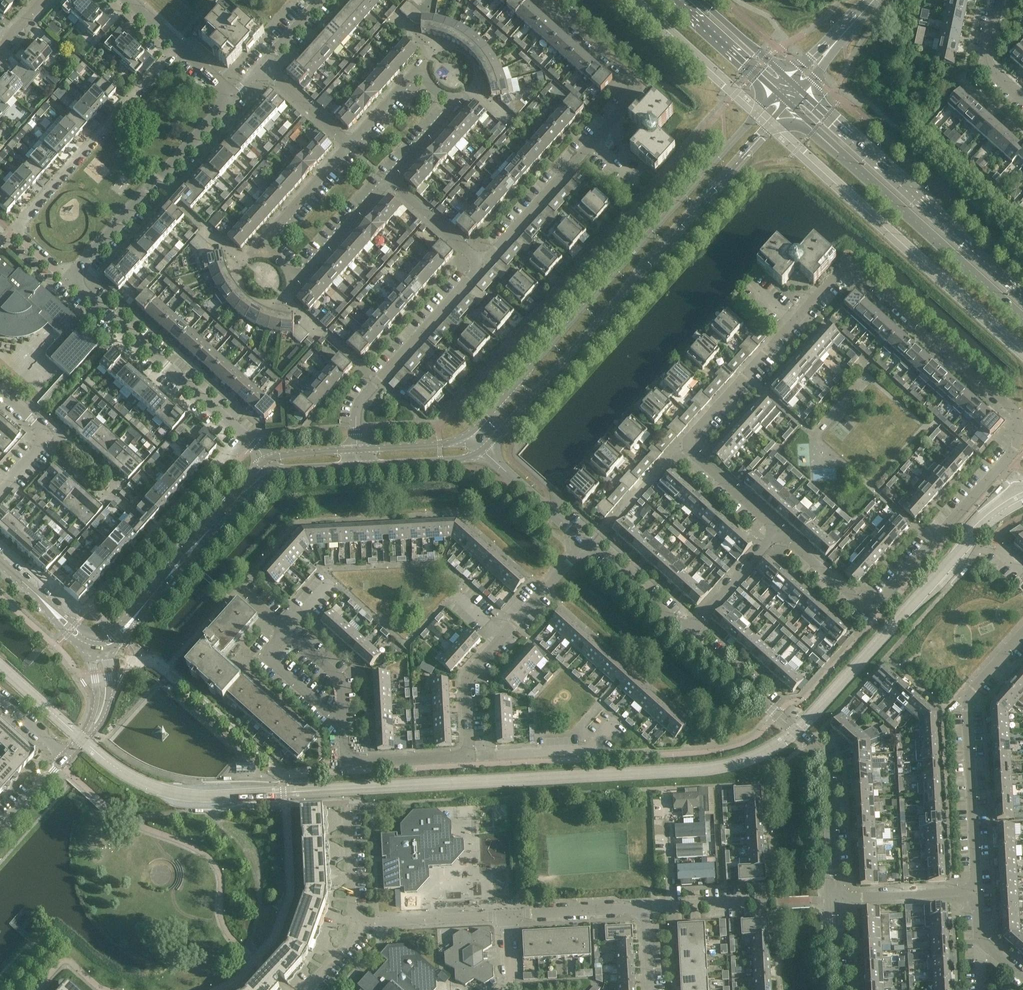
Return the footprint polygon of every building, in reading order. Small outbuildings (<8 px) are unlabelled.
[(12,4),(7,0),(0,0),(0,11),(3,14),(12,4)] [(79,22),(92,7),(84,0),(70,0),(62,9),(68,15),(69,13),(79,22)] [(360,0),(354,0),(349,6),(364,19),(371,10),(360,0)] [(377,0),(360,0),(371,10),(379,2),(377,0)] [(479,5),(483,0),(477,0),(473,5),(486,17),(489,13),(479,5)] [(507,6),(515,14),(527,2),(525,0),(512,0),(507,6)] [(947,8),(965,12),(967,2),(976,3),(961,0),(949,0),(947,8)] [(422,14),(408,1),(400,10),(416,24),(422,25),(422,16),(422,14)] [(527,2),(515,14),(524,22),(535,9),(527,2)] [(213,22),(206,30),(199,37),(203,40),(216,52),(213,55),(228,68),(232,64),(244,50),(247,53),(264,34),(250,21),(248,24),(224,3),(210,19),(213,22)] [(364,19),(349,6),(341,14),(356,27),(364,19)] [(101,16),(92,7),(79,22),(88,30),(87,32),(93,37),(109,20),(103,15),(101,16)] [(965,12),(947,8),(945,19),(963,23),(965,12)] [(535,9),(524,22),(533,30),(544,17),(535,9)] [(483,23),(486,20),(476,11),(473,14),(483,23)] [(356,27),(341,14),(334,23),(348,36),(356,27)] [(435,17),(422,16),(422,25),(421,33),(432,34),(435,17)] [(447,20),(435,17),(432,34),(442,37),(447,20)] [(544,17),(533,30),(541,37),(552,25),(544,17)] [(963,23),(945,19),(942,29),(961,33),(963,23)] [(459,25),(447,20),(442,37),(451,40),(459,25)] [(348,36),(334,23),(326,31),(341,44),(348,36)] [(470,31),(459,25),(451,40),(460,45),(470,31)] [(552,25),(541,37),(550,45),(561,32),(552,25)] [(111,51),(121,59),(133,45),(123,36),(125,34),(119,29),(103,47),(110,52),(111,51)] [(961,33),(942,29),(940,40),(958,44),(961,33)] [(341,44),(326,31),(318,40),(333,53),(341,44)] [(470,31),(460,45),(468,52),(480,39),(470,31)] [(505,43),(508,40),(498,31),(495,34),(505,43)] [(561,32),(550,45),(558,53),(569,40),(561,32)] [(37,42),(32,47),(30,50),(44,62),(51,55),(53,57),(62,48),(46,34),(38,43),(37,42)] [(480,39),(468,52),(476,59),(489,48),(480,39)] [(333,53),(318,40),(311,48),(325,62),(333,53)] [(405,40),(397,49),(410,60),(418,51),(405,40)] [(569,40),(558,53),(567,60),(578,48),(569,40)] [(958,44),(940,40),(938,50),(956,54),(958,44)] [(1011,58),(1019,65),(1022,61),(1022,44),(1011,58)] [(143,53),(133,45),(121,59),(130,67),(128,69),(135,75),(150,57),(145,52),(143,53)] [(325,62),(311,48),(303,57),(318,70),(325,62)] [(489,48),(476,59),(482,67),(496,58),(489,48)] [(578,48),(567,60),(575,68),(587,55),(578,48)] [(410,60),(397,49),(390,57),(402,69),(410,60)] [(22,62),(16,67),(32,81),(38,75),(35,72),(42,65),(44,66),(46,65),(44,63),(44,62),(30,50),(20,60),(22,62)] [(956,54),(938,50),(936,61),(954,65),(956,54)] [(528,64),(531,61),(522,52),(519,55),(528,64)] [(587,55),(575,68),(584,76),(595,63),(587,55)] [(318,70),(303,57),(295,65),(310,79),(318,70)] [(390,57),(382,66),(395,77),(402,69),(390,57)] [(496,58),(482,67),(486,77),(502,69),(496,58)] [(595,63),(584,76),(592,83),(604,71),(595,63)] [(310,79),(295,65),(287,74),(300,85),(308,77),(310,79)] [(382,66),(374,74),(387,86),(395,77),(382,66)] [(0,83),(14,95),(21,88),(24,90),(32,81),(16,67),(9,76),(8,74),(0,83)] [(486,77),(490,86),(506,81),(502,69),(486,77)] [(604,71),(592,83),(601,91),(612,79),(604,71)] [(374,74),(367,83),(379,94),(387,86),(374,74)] [(101,80),(93,88),(107,101),(115,92),(101,80)] [(506,81),(490,86),(492,97),(500,95),(509,94),(506,81)] [(2,115),(8,108),(6,105),(13,97),(15,99),(16,97),(14,95),(0,83),(0,113),(2,115)] [(367,83),(359,92),(372,103),(379,94),(367,83)] [(93,88),(86,96),(100,109),(107,101),(93,88)] [(948,104),(956,111),(968,98),(960,90),(948,104)] [(272,91),(264,100),(278,112),(286,104),(272,91)] [(372,103),(359,92),(351,100),(364,111),(372,103)] [(511,93),(509,94),(500,95),(501,101),(517,115),(525,106),(511,93)] [(651,94),(629,119),(638,127),(638,142),(630,150),(655,173),(675,150),(658,135),(658,131),(673,114),(651,94)] [(100,109),(86,96),(79,104),(93,117),(100,109)] [(572,97),(564,106),(576,117),(584,108),(572,97)] [(968,98),(956,111),(964,119),(976,105),(968,98)] [(278,112),(264,100),(257,108),(271,120),(278,112)] [(351,100),(344,109),(356,120),(364,111),(351,100)] [(474,102),(466,111),(479,122),(486,113),(474,102)] [(79,104),(72,112),(86,125),(93,117),(79,104)] [(976,105),(964,119),(972,126),(984,112),(976,105)] [(564,106),(556,114),(569,126),(576,117),(564,106)] [(271,120),(257,108),(250,116),(264,128),(271,120)] [(336,117),(348,129),(356,120),(344,109),(336,117)] [(479,122),(466,111),(458,119),(471,130),(479,122)] [(86,125),(72,112),(64,120),(79,133),(86,125)] [(984,112),(972,126),(980,133),(993,119),(984,112)] [(556,114),(548,123),(561,134),(569,126),(556,114)] [(264,128),(250,116),(243,124),(257,136),(264,128)] [(304,126),(308,121),(304,117),(300,122),(304,126)] [(939,121),(936,118),(931,123),(934,126),(939,121)] [(471,130),(458,119),(451,128),(463,139),(471,130)] [(993,119),(980,133),(988,140),(1001,127),(993,119)] [(79,133),(64,120),(57,128),(71,141),(79,133)] [(548,123),(541,131),(553,143),(561,134),(548,123)] [(940,129),(944,133),(949,127),(944,123),(940,129)] [(257,136),(243,124),(236,132),(249,144),(257,136)] [(1001,127),(988,140),(996,148),(1009,134),(1001,127)] [(57,128),(50,136),(64,149),(71,141),(57,128)] [(463,139),(451,128),(443,136),(456,147),(463,139)] [(947,138),(952,132),(948,129),(944,135),(947,138)] [(296,135),(291,131),(287,136),(291,140),(296,135)] [(541,131),(533,140),(546,151),(553,143),(541,131)] [(249,144),(236,132),(228,140),(242,152),(249,144)] [(947,138),(950,141),(955,135),(952,132),(947,138)] [(1009,134),(996,148),(1004,155),(1017,141),(1009,134)] [(320,135),(312,143),(325,155),(333,146),(320,135)] [(64,149),(50,136),(43,144),(57,157),(64,149)] [(291,140),(287,136),(283,141),(287,145),(291,140)] [(456,147),(443,136),(435,145),(448,156),(456,147)] [(242,152),(228,140),(221,148),(235,160),(242,152)] [(510,150),(502,143),(499,140),(495,145),(498,148),(500,146),(507,153),(510,150)] [(533,140),(525,149),(538,160),(546,151),(533,140)] [(1004,155),(1013,162),(1018,156),(1022,150),(1022,147),(1017,141),(1004,155)] [(312,143),(305,152),(317,163),(325,155),(312,143)] [(43,144),(36,152),(50,165),(57,157),(43,144)] [(963,152),(968,147),(964,144),(960,149),(963,152)] [(448,156),(435,145),(428,153),(440,165),(448,156)] [(235,160),(221,148),(214,156),(228,168),(235,160)] [(281,152),(276,148),(272,153),(276,157),(281,152)] [(525,149),(518,157),(530,168),(538,160),(525,149)] [(50,165),(36,152),(28,160),(43,173),(50,165)] [(317,163),(305,152),(297,160),(310,172),(317,163)] [(276,157),(272,153),(267,158),(272,162),(276,157)] [(440,165),(428,153),(420,162),(433,173),(440,165)] [(228,168),(214,156),(207,164),(221,176),(228,168)] [(518,157),(510,166),(523,177),(530,168),(518,157)] [(979,167),(984,161),(981,158),(976,163),(979,167)] [(43,173),(28,160),(21,168),(35,181),(43,173)] [(297,160),(290,169),(302,180),(310,172),(297,160)] [(433,173),(420,162),(412,170),(425,182),(433,173)] [(221,176),(207,164),(200,172),(213,184),(221,176)] [(265,169),(261,165),(256,170),(261,174),(265,169)] [(510,166),(502,174),(515,185),(523,177),(510,166)] [(21,168),(14,176),(28,189),(35,181),(21,168)] [(290,169),(282,177),(294,189),(302,180),(290,169)] [(261,174),(256,170),(252,175),(256,179),(261,174)] [(425,182),(412,170),(404,179),(417,190),(425,182)] [(581,170),(574,178),(568,184),(578,193),(584,187),(581,185),(588,177),(581,170)] [(213,184),(200,172),(192,180),(206,192),(213,184)] [(992,178),(995,181),(1000,176),(997,173),(992,178)] [(502,174),(495,183),(507,194),(515,185),(502,174)] [(28,189),(14,176),(7,184),(21,197),(28,189)] [(282,177),(274,186),(287,197),(294,189),(282,177)] [(206,192),(192,180),(185,188),(199,200),(206,192)] [(250,186),(245,182),(241,187),(246,191),(250,186)] [(495,183),(487,191),(500,203),(507,194),(495,183)] [(0,192),(0,193),(14,205),(21,197),(7,184),(0,192)] [(568,184),(563,190),(556,198),(563,204),(570,196),(573,199),(578,193),(568,184)] [(274,186),(267,194),(279,206),(287,197),(274,186)] [(246,191),(241,187),(237,192),(241,196),(246,191)] [(199,200),(185,188),(178,196),(192,209),(199,200)] [(487,191),(479,200),(492,211),(500,203),(487,191)] [(595,191),(586,200),(602,214),(610,205),(595,191)] [(0,193),(0,208),(6,214),(14,205),(0,193)] [(279,206),(267,194),(259,203),(272,214),(279,206)] [(402,208),(391,198),(389,196),(381,205),(394,216),(402,208)] [(556,198),(550,205),(544,211),(554,220),(560,214),(557,211),(563,204),(556,198)] [(235,203),(230,199),(226,204),(230,208),(235,203)] [(479,200),(472,208),(484,220),(492,211),(479,200)] [(602,214),(586,200),(578,210),(594,224),(602,214)] [(259,203),(251,212),(264,223),(272,214),(259,203)] [(185,216),(176,208),(171,204),(164,212),(177,225),(185,216)] [(230,208),(226,204),(221,209),(226,213),(230,208)] [(394,216),(381,205),(374,214),(386,225),(394,216)] [(472,208),(464,217),(477,228),(484,220),(472,208)] [(544,211),(539,217),(532,224),(539,231),(546,223),(549,226),(554,220),(544,211)] [(177,225),(164,212),(156,220),(170,233),(177,225)] [(251,212),(244,220),(256,231),(264,223),(251,212)] [(218,213),(209,223),(214,227),(222,217),(218,213)] [(460,213),(453,220),(457,224),(464,216),(460,213)] [(386,225),(374,214),(366,222),(379,233),(386,225)] [(469,237),(477,228),(464,217),(456,226),(469,237)] [(571,218),(562,227),(578,241),(586,232),(571,218)] [(170,233),(156,220),(149,228),(163,241),(170,233)] [(244,220),(236,229),(249,240),(256,231),(244,220)] [(379,233),(366,222),(358,231),(371,242),(379,233)] [(532,224),(526,232),(520,238),(530,247),(535,241),(533,238),(539,231),(532,224)] [(578,241),(562,227),(554,236),(569,250),(578,241)] [(163,241),(149,228),(142,236),(156,249),(163,241)] [(241,249),(246,243),(249,240),(236,229),(228,237),(241,249)] [(371,242),(358,231),(351,239),(363,250),(371,242)] [(190,244),(204,257),(207,257),(215,255),(214,249),(198,235),(190,244)] [(156,249),(142,236),(135,244),(149,257),(156,249)] [(520,238),(515,244),(508,251),(515,258),(522,250),(525,253),(530,247),(520,238)] [(363,250),(351,239),(343,248),(356,259),(363,250)] [(777,242),(757,264),(782,287),(790,278),(805,277),(814,285),(836,260),(814,240),(799,257),(794,257),(777,242)] [(441,243),(433,251),(446,263),(454,254),(441,243)] [(149,257),(135,244),(127,252),(141,265),(149,257)] [(546,244),(538,254),(554,268),(562,259),(546,244)] [(356,259),(343,248),(335,256),(348,268),(356,259)] [(433,251),(425,260),(438,271),(446,263),(433,251)] [(508,251),(501,259),(496,265),(506,274),(511,267),(509,265),(515,258),(508,251)] [(141,265),(127,252),(120,260),(134,273),(141,265)] [(207,257),(209,269),(225,264),(223,254),(215,255),(207,257)] [(554,268),(538,254),(530,263),(545,277),(554,268)] [(348,268),(335,256),(328,265),(340,276),(348,268)] [(2,277),(0,279),(0,335),(1,335),(9,337),(17,338),(24,336),(32,334),(37,331),(41,328),(46,324),(60,336),(46,351),(46,353),(45,354),(46,356),(47,357),(64,373),(37,404),(41,408),(68,377),(69,377),(98,345),(80,329),(82,326),(48,295),(47,296),(38,289),(39,287),(20,269),(16,273),(0,258),(0,275),(2,277)] [(134,273),(120,260),(113,268),(127,281),(134,273)] [(425,260),(418,269),(430,280),(438,271),(425,260)] [(225,264),(209,269),(213,281),(229,274),(225,264)] [(340,276),(328,265),(320,273),(333,285),(340,276)] [(496,265),(491,270),(484,278),(491,284),(498,277),(501,279),(506,274),(496,265)] [(127,281),(113,268),(106,277),(119,289),(127,281)] [(418,269),(410,277),(423,288),(430,280),(418,269)] [(522,271),(514,281),(530,295),(538,285),(522,271)] [(333,285),(320,273),(312,282),(325,293),(333,285)] [(229,274),(213,281),(219,292),(234,283),(229,274)] [(410,277),(402,286),(415,297),(423,288),(410,277)] [(484,278),(477,285),(472,291),(482,300),(487,294),(485,292),(491,284),(484,278)] [(530,295),(514,281),(506,290),(521,304),(530,295)] [(325,293),(312,282),(305,290),(317,302),(325,293)] [(234,283),(219,292),(227,302),(240,291),(234,283)] [(186,286),(183,290),(193,298),(196,295),(186,286)] [(402,286),(395,294),(407,305),(415,297),(402,286)] [(317,302),(305,290),(297,299),(310,310),(317,302)] [(147,291),(136,304),(145,312),(156,299),(147,291)] [(236,311),(247,299),(240,291),(227,302),(236,311)] [(472,291),(467,297),(460,305),(467,311),(474,304),(477,306),(482,300),(472,291)] [(856,292),(844,305),(842,307),(850,315),(864,300),(856,292)] [(395,294),(387,303),(400,314),(407,305),(395,294)] [(498,298),(490,307),(506,322),(514,312),(498,298)] [(156,299),(145,312),(154,320),(165,307),(156,299)] [(246,319),(255,305),(247,299),(236,311),(246,319)] [(864,300),(850,315),(859,323),(873,308),(864,300)] [(387,303),(380,311),(392,323),(400,314),(387,303)] [(264,310),(255,305),(246,319),(257,325),(264,310)] [(460,305),(453,312),(448,318),(458,327),(463,321),(461,319),(467,311),(460,305)] [(165,307),(154,320),(162,327),(173,315),(165,307)] [(506,322),(490,307),(482,317),(497,331),(506,322)] [(207,311),(217,320),(220,316),(210,308),(207,311)] [(472,311),(479,317),(482,313),(475,308),(472,311)] [(873,308),(859,323),(868,331),(881,315),(873,308)] [(273,314),(264,310),(257,325),(268,330),(273,314)] [(728,310),(719,320),(735,334),(744,324),(728,310)] [(380,311),(372,320),(385,331),(392,323),(380,311)] [(283,316),(273,314),(268,330),(280,333),(283,316)] [(173,315),(162,327),(171,335),(182,322),(173,315)] [(881,315),(868,331),(876,338),(879,335),(890,323),(881,315)] [(287,317),(283,316),(280,333),(293,334),(293,326),(294,317),(287,317)] [(448,318),(443,324),(436,332),(443,338),(450,330),(453,333),(458,327),(448,318)] [(372,320),(364,328),(377,340),(385,331),(372,320)] [(735,334),(719,320),(711,329),(727,343),(735,334)] [(182,322),(171,335),(179,342),(190,330),(182,322)] [(890,323),(879,335),(887,343),(898,331),(890,323)] [(474,325),(466,334),(482,348),(490,339),(474,325)] [(841,336),(829,325),(821,333),(834,344),(841,336)] [(293,326),(293,334),(293,337),(301,344),(309,334),(299,326),(293,326)] [(239,339),(242,336),(232,328),(229,331),(239,339)] [(364,328),(357,337),(369,348),(377,340),(364,328)] [(190,330),(179,342),(188,350),(199,337),(190,330)] [(759,331),(752,338),(750,336),(744,342),(754,351),(760,345),(766,338),(759,331)] [(893,354),(907,338),(898,331),(887,343),(883,348),(892,355),(893,354)] [(436,332),(429,339),(424,345),(434,354),(439,348),(437,345),(443,338),(436,332)] [(834,344),(821,333),(814,341),(827,352),(834,344)] [(482,348),(466,334),(458,344),(473,358),(482,348)] [(199,337),(188,350),(196,358),(208,345),(199,337)] [(309,337),(304,343),(309,347),(314,342),(309,337)] [(361,357),(369,348),(357,337),(349,346),(361,357)] [(704,337),(695,346),(711,361),(719,351),(704,337)] [(902,361),(916,346),(907,338),(893,354),(902,361)] [(827,352),(814,341),(807,349),(819,360),(827,352)] [(754,351),(744,342),(739,348),(749,357),(754,351)] [(103,344),(97,350),(103,354),(108,349),(103,344)] [(208,345),(196,358),(205,365),(216,353),(208,345)] [(434,354),(424,345),(412,358),(419,365),(426,357),(429,360),(434,354)] [(711,361),(695,346),(687,356),(703,370),(711,361)] [(908,371),(913,366),(924,353),(916,346),(902,361),(900,363),(908,371)] [(263,361),(266,358),(256,349),(253,352),(263,361)] [(819,360),(807,349),(800,357),(817,372),(824,364),(819,360)] [(459,350),(455,353),(462,360),(465,357),(459,350)] [(111,351),(99,365),(107,373),(119,359),(111,351)] [(450,352),(442,361),(458,375),(466,366),(450,352)] [(216,353),(205,365),(213,373),(225,360),(216,353)] [(924,353),(913,366),(921,374),(933,361),(924,353)] [(340,355),(332,364),(345,375),(353,367),(340,355)] [(817,372),(800,357),(793,365),(805,376),(809,380),(817,372)] [(412,358),(405,366),(400,372),(410,381),(415,375),(412,372),(419,365),(412,358)] [(119,359),(107,373),(115,380),(127,366),(119,359)] [(225,360),(213,373),(222,381),(233,368),(225,360)] [(458,375),(442,361),(434,370),(449,384),(458,375)] [(933,361),(921,374),(930,381),(941,369),(933,361)] [(736,372),(726,363),(720,369),(730,378),(736,372)] [(332,364),(324,373),(337,384),(345,375),(332,364)] [(671,373),(687,387),(689,389),(697,379),(680,364),(671,373)] [(805,376),(793,365),(785,373),(798,384),(805,376)] [(127,366),(115,380),(123,387),(135,373),(127,366)] [(233,368),(222,381),(230,388),(242,376),(233,368)] [(730,378),(720,369),(715,375),(725,384),(730,378)] [(936,392),(950,376),(941,369),(930,381),(927,384),(936,392)] [(410,381),(400,372),(395,378),(405,387),(410,381)] [(135,373),(123,387),(131,394),(143,381),(135,373)] [(337,384),(324,373),(317,381),(329,392),(337,384)] [(667,386),(664,391),(670,397),(674,393),(679,397),(687,387),(671,373),(663,383),(667,386)] [(798,384),(785,373),(778,381),(790,393),(798,384)] [(242,376),(230,388),(239,396),(250,383),(242,376)] [(944,400),(958,384),(950,376),(936,392),(944,400)] [(96,384),(88,377),(84,382),(92,389),(96,384)] [(426,378),(418,388),(434,402),(442,393),(426,378)] [(143,381),(131,394),(139,402),(152,388),(143,381)] [(329,392),(317,381),(309,390),(322,401),(329,392)] [(790,393),(778,381),(771,390),(783,401),(790,393)] [(250,383),(239,396),(247,404),(259,391),(250,383)] [(87,394),(90,391),(82,384),(80,387),(87,394)] [(955,404),(967,392),(958,384),(944,400),(953,407),(955,404)] [(152,388),(139,402),(147,409),(160,395),(152,388)] [(434,402),(418,388),(409,397),(425,411),(434,402)] [(322,401),(309,390),(301,398),(314,410),(322,401)] [(712,399),(712,398),(702,390),(696,396),(706,405),(712,399)] [(913,390),(910,394),(920,402),(923,399),(913,390)] [(259,391),(247,404),(256,411),(267,398),(259,391)] [(656,391),(647,400),(663,414),(665,416),(673,406),(667,401),(670,397),(664,391),(660,395),(656,391)] [(967,392),(955,404),(964,412),(975,399),(967,392)] [(160,395),(147,409),(155,416),(168,402),(160,395)] [(71,396),(55,414),(63,422),(79,404),(71,396)] [(706,405),(696,396),(691,402),(701,411),(706,405)] [(267,398),(256,411),(265,419),(276,406),(267,398)] [(314,410),(301,398),(294,407),(306,418),(314,410)] [(764,398),(756,406),(773,421),(780,413),(764,398)] [(975,399),(964,412),(972,419),(984,407),(975,399)] [(663,414),(647,400),(639,409),(655,424),(663,414)] [(168,402),(155,416),(163,423),(176,409),(168,402)] [(79,404),(63,422),(71,429),(87,411),(79,404)] [(773,421),(756,406),(749,414),(761,425),(766,429),(773,421)] [(984,407),(972,419),(970,423),(978,430),(992,415),(984,407)] [(176,409),(163,423),(172,431),(184,417),(176,409)] [(87,411),(71,429),(79,436),(95,418),(87,411)] [(761,425),(749,414),(742,422),(754,433),(761,425)] [(992,415),(978,430),(987,438),(990,435),(1001,423),(992,415)] [(688,425),(678,416),(672,423),(682,432),(688,425)] [(95,418),(79,436),(87,443),(103,426),(95,418)] [(632,418),(623,427),(639,441),(647,432),(632,418)] [(0,424),(0,440),(11,427),(3,420),(0,424)] [(754,433),(742,422),(734,430),(747,441),(754,433)] [(682,432),(672,423),(667,428),(677,437),(682,432)] [(103,426),(87,443),(95,451),(111,433),(103,426)] [(0,440),(0,449),(4,453),(20,435),(11,427),(0,440)] [(639,441),(623,427),(615,436),(631,450),(639,441)] [(202,436),(194,444),(208,457),(215,448),(211,444),(216,438),(207,430),(202,436)] [(747,441),(734,430),(727,438),(739,450),(747,441)] [(111,433),(95,451),(103,458),(119,440),(111,433)] [(739,450),(727,438),(720,447),(732,458),(739,450)] [(973,454),(961,443),(957,439),(949,448),(953,451),(966,462),(973,454)] [(119,440),(103,458),(111,465),(127,447),(119,440)] [(664,452),(654,443),(648,449),(651,452),(658,458),(664,452)] [(208,457),(194,444),(187,452),(201,465),(208,457)] [(608,444),(599,454),(615,468),(623,458),(608,444)] [(127,447),(111,465),(119,472),(135,454),(127,447)] [(732,458),(720,447),(712,455),(729,470),(735,464),(730,460),(732,458)] [(966,462),(953,451),(946,459),(958,470),(966,462)] [(201,465),(187,452),(180,460),(194,473),(201,465)] [(651,452),(646,458),(653,464),(658,458),(651,452)] [(135,454),(119,472),(128,480),(144,462),(135,454)] [(615,468),(599,454),(591,463),(607,477),(615,468)] [(958,470),(946,459),(939,467),(951,479),(958,470)] [(194,473),(180,460),(173,468),(186,481),(194,473)] [(951,479),(939,467),(934,463),(927,472),(932,476),(944,487),(951,479)] [(37,483),(45,490),(61,472),(53,465),(37,483)] [(736,476),(742,481),(750,473),(743,467),(736,476)] [(186,481),(173,468),(165,476),(179,489),(186,481)] [(665,494),(679,479),(671,471),(670,472),(667,469),(660,476),(664,479),(657,487),(665,494)] [(640,479),(630,470),(624,476),(634,485),(640,479)] [(584,471),(575,480),(591,495),(599,485),(584,471)] [(755,471),(744,483),(753,491),(764,479),(755,471)] [(61,472),(45,490),(53,497),(69,479),(61,472)] [(944,487),(932,476),(927,472),(920,480),(937,495),(944,487)] [(179,489),(165,476),(158,484),(172,497),(179,489)] [(634,485),(624,476),(619,482),(629,491),(634,485)] [(69,479),(53,497),(61,505),(77,487),(69,479)] [(674,501),(676,498),(687,486),(679,479),(665,494),(674,501)] [(764,479),(753,491),(761,498),(772,486),(764,479)] [(591,495),(575,480),(567,490),(583,504),(591,495)] [(937,495),(920,480),(913,488),(917,492),(929,503),(937,495)] [(769,506),(784,489),(776,482),(772,486),(761,498),(769,506)] [(172,497),(158,484),(151,492),(165,505),(172,497)] [(687,486),(676,498),(684,506),(695,493),(687,486)] [(77,487),(61,505),(69,512),(85,494),(77,487)] [(777,513),(792,496),(784,489),(769,506),(777,513)] [(165,505),(151,492),(144,500),(158,513),(165,505)] [(929,503),(917,492),(910,500),(922,511),(929,503)] [(695,493),(684,506),(692,513),(703,501),(695,493)] [(85,494),(69,512),(77,519),(93,501),(85,494)] [(785,520),(800,503),(792,496),(777,513),(785,520)] [(616,506),(615,506),(606,497),(600,503),(610,512),(616,506)] [(158,513),(144,500),(136,509),(145,517),(150,521),(158,513)] [(922,511),(910,500),(902,508),(915,519),(922,511)] [(93,501),(77,519),(86,526),(102,509),(93,501)] [(703,501),(692,513),(700,520),(712,508),(703,501)] [(610,512),(600,503),(595,509),(605,518),(610,512)] [(793,527),(804,515),(808,511),(800,503),(785,520),(793,527)] [(45,506),(43,509),(49,515),(52,512),(45,506)] [(9,515),(0,507),(0,508),(0,524),(9,515)] [(712,508),(700,520),(709,527),(720,515),(712,508)] [(847,516),(838,509),(836,512),(844,519),(847,516)] [(17,522),(21,517),(13,510),(9,515),(0,524),(0,532),(4,536),(17,522)] [(714,538),(717,535),(728,522),(720,515),(709,527),(706,530),(714,538)] [(804,515),(793,527),(801,535),(812,522),(804,515)] [(130,516),(122,525),(136,537),(143,529),(138,524),(130,516)] [(895,516),(888,524),(900,535),(908,527),(895,516)] [(150,521),(145,517),(144,519),(138,524),(143,529),(149,523),(150,521)] [(635,528),(624,518),(612,530),(624,540),(635,528)] [(457,520),(443,521),(444,538),(451,537),(457,520)] [(457,520),(451,537),(457,542),(468,530),(457,520)] [(443,521),(432,522),(433,538),(444,538),(443,521)] [(676,521),(673,525),(683,533),(686,530),(676,521)] [(17,522),(4,536),(12,543),(25,529),(17,522)] [(421,522),(410,523),(411,539),(422,539),(421,522)] [(432,522),(421,522),(422,539),(433,538),(432,522)] [(728,522),(717,535),(725,542),(736,530),(728,522)] [(812,522),(801,535),(809,542),(820,529),(812,522)] [(400,523),(388,524),(389,541),(401,540),(400,523)] [(410,523),(400,523),(401,540),(411,539),(410,523)] [(382,524),(371,525),(372,542),(383,541),(382,524)] [(888,524),(881,532),(893,544),(900,535),(888,524)] [(136,537),(122,525),(115,533),(129,545),(136,537)] [(371,525),(360,526),(361,542),(372,542),(371,525)] [(349,526),(338,527),(339,543),(350,543),(349,526)] [(360,526),(349,526),(350,543),(361,542),(360,526)] [(1020,526),(1009,533),(1018,540),(1014,544),(1022,552),(1022,551),(1022,529),(1020,526)] [(327,527),(316,528),(317,544),(328,544),(327,527)] [(338,527),(327,527),(328,544),(339,543),(338,527)] [(678,538),(681,535),(671,527),(668,530),(678,538)] [(75,538),(77,536),(69,528),(67,531),(75,538)] [(316,528),(302,529),(310,545),(317,544),(316,528)] [(635,528),(624,540),(632,548),(643,535),(635,528)] [(25,529),(12,543),(21,550),(33,536),(25,529)] [(302,529),(293,539),(305,550),(310,545),(302,529)] [(809,542),(817,549),(828,537),(820,529),(809,542)] [(468,530),(457,542),(465,549),(476,537),(468,530)] [(736,530),(725,542),(733,549),(744,537),(736,530)] [(29,557),(45,539),(37,532),(33,536),(21,550),(29,557)] [(640,555),(655,539),(647,532),(632,548),(640,555)] [(690,532),(686,536),(694,543),(697,540),(693,536),(691,533),(690,532)] [(826,557),(837,544),(841,540),(832,532),(828,537),(817,549),(826,557)] [(881,532),(873,541),(886,552),(893,544),(881,532)] [(129,545),(115,533),(108,541),(121,553),(129,545)] [(886,552),(873,541),(869,536),(862,545),(879,560),(886,552)] [(484,544),(476,537),(465,549),(473,557),(484,544)] [(744,537),(733,549),(741,557),(752,544),(744,537)] [(37,565),(49,551),(53,547),(45,539),(29,557),(37,565)] [(305,550),(293,539),(286,547),(298,558),(305,550)] [(648,562),(663,546),(655,539),(640,555),(648,562)] [(121,553),(108,541),(100,549),(114,561),(121,553)] [(492,551),(484,544),(473,557),(481,564),(492,551)] [(871,568),(879,560),(862,545),(854,553),(859,557),(871,568)] [(656,570),(671,553),(663,546),(648,562),(656,570)] [(286,547),(279,555),(291,566),(298,558),(286,547)] [(114,561),(100,549),(93,557),(107,569),(114,561)] [(836,550),(828,558),(834,564),(842,556),(836,550)] [(49,551),(37,565),(45,572),(57,558),(49,551)] [(489,571),(500,559),(492,551),(481,564),(489,571)] [(664,577),(679,561),(671,553),(656,570),(664,577)] [(279,555),(271,563),(284,574),(291,566),(279,555)] [(457,565),(454,562),(457,558),(454,555),(448,562),(454,568),(457,565)] [(710,568),(713,564),(704,556),(701,559),(710,568)] [(66,561),(62,557),(55,566),(59,570),(66,561)] [(107,569),(93,557),(86,565),(100,577),(107,569)] [(325,566),(334,565),(333,561),(329,561),(329,557),(325,557),(325,566)] [(767,557),(756,570),(764,577),(775,565),(767,557)] [(859,557),(852,565),(864,576),(871,568),(859,557)] [(508,566),(500,559),(489,571),(497,578),(508,566)] [(672,584),(683,572),(687,568),(679,561),(664,577),(672,584)] [(271,563),(264,572),(276,583),(284,574),(271,563)] [(307,573),(311,576),(317,569),(310,564),(307,567),(310,570),(307,573)] [(100,577),(86,565),(79,573),(93,585),(100,577)] [(775,565),(764,577),(772,585),(783,572),(775,565)] [(857,584),(864,576),(852,565),(844,573),(857,584)] [(459,566),(456,569),(462,575),(465,572),(459,566)] [(497,578),(505,585),(516,573),(508,566),(497,578)] [(683,572),(672,584),(680,591),(692,579),(683,572)] [(783,572),(772,585),(780,592),(791,579),(783,572)] [(93,585),(79,573),(72,581),(85,593),(93,585)] [(516,573),(505,585),(514,593),(525,581),(516,573)] [(1014,582),(1019,587),(1022,582),(1022,581),(1018,577),(1014,582)] [(692,579),(680,591),(689,599),(700,586),(692,579)] [(786,602),(799,587),(791,579),(780,592),(778,594),(786,602)] [(475,580),(472,584),(478,589),(481,586),(475,580)] [(85,593),(72,581),(64,589),(78,602),(85,593)] [(293,589),(296,592),(302,586),(298,583),(293,589)] [(700,586),(689,599),(697,606),(708,594),(700,586)] [(794,609),(796,606),(808,594),(799,587),(786,602),(794,609)] [(755,592),(752,596),(758,601),(761,597),(755,592)] [(808,594),(796,606),(805,614),(816,601),(808,594)] [(491,595),(488,598),(494,604),(497,601),(491,595)] [(753,606),(756,603),(750,598),(747,601),(753,606)] [(257,617),(238,600),(205,637),(209,640),(203,646),(203,648),(187,666),(224,699),(226,697),(298,761),(317,740),(317,737),(311,732),(308,736),(242,677),(238,678),(211,654),(217,647),(224,653),(257,617)] [(816,601),(805,614),(813,621),(824,608),(816,601)] [(723,607),(711,619),(720,627),(731,614),(723,607)] [(772,607),(769,611),(779,620),(782,616),(772,607)] [(817,632),(832,616),(824,608),(813,621),(809,624),(817,632)] [(321,622),(330,630),(341,617),(332,610),(321,622)] [(560,612),(549,624),(557,632),(568,619),(560,612)] [(444,616),(441,613),(421,636),(424,639),(444,616)] [(774,625),(777,622),(767,613),(764,616),(774,625)] [(731,614),(720,627),(728,634),(739,621),(731,614)] [(832,616),(821,628),(829,635),(840,623),(832,616)] [(341,617),(330,630),(338,637),(349,625),(341,617)] [(568,619),(557,632),(565,639),(576,627),(568,619)] [(739,621),(728,634),(736,641),(747,629),(739,621)] [(840,623),(829,635),(837,643),(848,630),(840,623)] [(349,625),(338,637),(346,644),(357,632),(349,625)] [(793,626),(790,630),(796,634),(798,631),(793,626)] [(576,627),(565,639),(573,646),(584,634),(576,627)] [(468,628),(461,637),(473,648),(480,640),(468,628)] [(747,629),(736,641),(744,648),(755,636),(747,629)] [(357,632),(346,644),(354,651),(365,639),(357,632)] [(791,640),(793,637),(788,632),(785,635),(791,640)] [(584,634),(573,646),(581,653),(592,641),(584,634)] [(755,636),(744,648),(752,656),(763,643),(755,636)] [(473,648),(461,637),(453,645),(466,656),(473,648)] [(804,637),(802,640),(812,649),(815,646),(804,637)] [(365,639),(354,651),(362,659),(373,646),(365,639)] [(592,641),(581,653),(589,661),(600,648),(592,641)] [(798,652),(801,649),(807,654),(810,651),(799,642),(797,645),(798,647),(796,650),(798,652)] [(763,643),(752,656),(760,663),(771,651),(763,643)] [(546,655),(534,644),(531,647),(544,658),(546,655)] [(466,656),(453,645),(446,653),(458,664),(466,656)] [(373,646),(362,659),(370,666),(381,654),(373,646)] [(544,658),(531,647),(524,655),(536,666),(544,658)] [(600,648),(589,661),(597,668),(608,656),(600,648)] [(771,651),(760,663),(768,670),(779,658),(771,651)] [(458,664),(446,653),(438,661),(441,664),(437,668),(441,671),(444,667),(451,673),(458,664)] [(536,666),(524,655),(517,663),(529,674),(536,666)] [(608,656),(597,668),(605,675),(616,663),(608,656)] [(779,658),(768,670),(776,677),(788,665),(779,658)] [(423,662),(421,668),(432,672),(434,666),(423,662)] [(529,674),(517,663),(509,671),(522,682),(529,674)] [(616,663),(605,675),(614,683),(616,680),(625,670),(616,663)] [(788,665),(776,677),(785,685),(796,672),(788,665)] [(872,679),(881,687),(893,674),(884,666),(872,679)] [(625,670),(616,680),(620,684),(629,674),(625,670)] [(522,682),(509,671),(502,680),(500,683),(503,686),(506,683),(514,691),(522,682)] [(374,673),(374,684),(391,683),(390,672),(374,673)] [(796,672),(785,685),(793,692),(804,680),(796,672)] [(629,674),(620,684),(618,687),(627,694),(638,682),(629,674)] [(893,674),(881,687),(889,694),(901,681),(893,674)] [(1016,678),(1009,686),(1022,699),(1022,685),(1016,678)] [(432,681),(432,692),(449,691),(448,680),(432,681)] [(901,681),(889,694),(897,701),(909,688),(901,681)] [(638,682),(627,694),(635,701),(646,689),(638,682)] [(391,683),(374,684),(375,695),(391,694),(391,683)] [(1009,686),(1001,694),(1014,706),(1018,701),(1022,706),(1022,699),(1009,686)] [(603,695),(598,690),(594,687),(591,691),(600,698),(603,695)] [(901,712),(905,709),(917,695),(909,688),(897,701),(893,705),(901,712)] [(646,689),(635,701),(643,709),(654,696),(646,689)] [(449,691),(432,692),(433,703),(449,702),(449,691)] [(856,695),(861,699),(866,704),(870,699),(865,695),(864,696),(859,691),(856,695)] [(391,694),(375,695),(375,706),(392,705),(391,694)] [(511,698),(500,699),(500,694),(496,695),(496,699),(495,699),(496,710),(512,709),(511,698)] [(1014,706),(1001,694),(991,706),(1008,712),(1014,706)] [(917,695),(905,709),(913,716),(925,703),(917,695)] [(654,696),(643,709),(651,716),(662,704),(654,696)] [(858,701),(854,697),(850,702),(854,706),(858,701)] [(449,702),(433,703),(433,714),(450,713),(449,702)] [(925,703),(913,716),(919,721),(940,711),(936,708),(933,711),(925,703)] [(662,704),(651,716),(659,723),(670,711),(662,704)] [(392,705),(375,706),(376,717),(393,716),(392,705)] [(1008,712),(991,706),(992,722),(1009,721),(1008,712)] [(831,726),(839,734),(857,714),(859,711),(856,707),(853,711),(847,718),(842,713),(831,726)] [(512,709),(496,710),(496,721),(513,720),(512,709)] [(670,711),(659,723),(667,730),(678,718),(670,711)] [(940,711),(919,721),(920,729),(937,729),(937,717),(940,717),(940,711)] [(450,713),(433,714),(434,724),(451,723),(450,713)] [(857,714),(839,734),(847,741),(859,728),(854,724),(861,717),(857,714)] [(393,716),(376,717),(377,728),(393,727),(393,716)] [(678,718),(667,730),(675,738),(683,729),(686,732),(689,729),(686,726),(678,718)] [(513,720),(496,721),(497,732),(513,731),(513,720)] [(1009,721),(992,722),(992,733),(1009,732),(1009,721)] [(0,722),(0,749),(5,753),(3,755),(4,756),(2,758),(4,760),(0,764),(0,794),(33,757),(33,752),(0,722)] [(451,723),(434,724),(435,735),(451,734),(451,723)] [(393,727),(377,728),(377,738),(394,737),(393,727)] [(853,747),(879,734),(873,728),(864,733),(859,728),(847,741),(853,747)] [(937,729),(920,729),(920,740),(938,739),(937,729)] [(513,731),(497,732),(497,743),(514,742),(513,731)] [(1009,732),(992,733),(993,743),(1010,743),(1009,732)] [(451,734),(435,735),(435,746),(452,746),(451,734)] [(880,744),(879,734),(853,747),(854,755),(871,754),(871,748),(880,744)] [(394,737),(377,738),(378,750),(394,749),(394,737)] [(938,750),(938,739),(920,740),(915,741),(916,752),(938,750)] [(1010,743),(993,743),(993,754),(1010,753),(1010,743)] [(939,761),(938,750),(916,752),(916,762),(922,762),(939,761)] [(1010,753),(993,754),(994,765),(1011,764),(1010,753)] [(871,754),(854,755),(854,765),(881,764),(885,764),(885,759),(872,760),(871,754)] [(939,761),(922,762),(922,773),(940,772),(939,761)] [(256,774),(256,763),(237,764),(237,774),(256,774)] [(881,764),(854,765),(855,776),(872,775),(872,770),(881,769),(881,764)] [(1011,764),(994,765),(995,776),(1011,775),(1011,764)] [(940,772),(922,773),(923,784),(940,783),(940,772)] [(872,775),(855,776),(856,787),(882,786),(882,781),(873,782),(872,775)] [(1011,775),(995,776),(995,787),(1012,786),(1011,775)] [(940,783),(923,784),(923,794),(941,794),(940,783)] [(882,786),(856,787),(856,798),(873,797),(873,791),(882,791),(882,786)] [(1012,786),(995,787),(996,797),(1013,796),(1012,786)] [(735,804),(744,803),(748,803),(748,788),(734,789),(735,804)] [(761,788),(748,788),(748,803),(761,802),(762,802),(761,788)] [(699,791),(673,792),(673,807),(682,807),(683,814),(693,814),(694,806),(699,806),(699,791)] [(941,794),(923,794),(924,805),(941,804),(941,794)] [(1013,796),(996,797),(996,808),(1013,807),(1013,796)] [(873,797),(856,798),(857,809),(883,807),(883,803),(874,803),(873,797)] [(761,802),(748,803),(744,803),(745,814),(762,813),(761,802)] [(941,804),(924,805),(925,816),(942,815),(941,804)] [(883,807),(857,809),(857,820),(875,819),(874,813),(883,812),(883,807)] [(1013,807),(996,808),(997,819),(1014,818),(1013,807)] [(323,808),(301,809),(302,834),(304,834),(304,843),(303,843),(306,892),(307,892),(306,897),(305,897),(288,944),(290,944),(287,949),(286,948),(269,967),(279,975),(286,981),(303,963),(302,962),(304,959),(307,954),(308,951),(310,951),(326,904),(325,904),(326,900),(327,895),(327,891),(328,891),(325,842),(324,842),(324,833),(325,833),(323,808)] [(389,837),(390,856),(390,860),(383,861),(384,889),(400,888),(400,887),(404,887),(405,893),(417,892),(429,878),(429,867),(452,865),(464,851),(463,839),(450,840),(450,835),(452,834),(451,822),(437,810),(413,811),(401,825),(402,837),(389,837)] [(762,813),(745,814),(746,824),(763,823),(762,813)] [(942,815),(925,816),(925,827),(943,826),(942,815)] [(875,819),(857,820),(858,830),(884,829),(884,824),(875,825),(875,819)] [(705,823),(675,823),(675,835),(705,835),(705,823)] [(763,823),(746,824),(746,835),(763,834),(763,823)] [(997,825),(998,836),(1015,835),(1014,824),(997,825)] [(943,826),(925,827),(926,838),(943,837),(943,826)] [(884,834),(884,829),(858,830),(859,841),(876,840),(883,840),(883,834),(884,834)] [(763,834),(746,835),(747,845),(764,844),(763,834)] [(1015,835),(998,836),(998,847),(1015,846),(1015,835)] [(943,837),(926,838),(926,848),(944,847),(943,837)] [(876,840),(859,841),(859,852),(885,851),(885,846),(876,846),(876,840)] [(702,843),(676,844),(677,856),(702,854),(702,843)] [(764,844),(747,845),(747,856),(765,855),(764,844)] [(1015,846),(998,847),(999,858),(1016,857),(1015,846)] [(944,847),(926,848),(927,859),(944,858),(944,847)] [(885,851),(859,852),(860,863),(877,862),(877,856),(886,856),(885,851)] [(765,855),(747,856),(748,866),(752,866),(765,865),(765,855)] [(1016,857),(999,858),(1000,869),(1017,868),(1016,857)] [(944,858),(927,859),(922,859),(922,870),(927,870),(945,869),(944,858)] [(877,862),(860,863),(860,874),(887,872),(886,867),(877,868),(877,862)] [(704,864),(677,864),(677,876),(708,876),(708,869),(704,869),(704,864)] [(765,865),(752,866),(753,881),(766,880),(765,865)] [(738,867),(739,881),(753,881),(752,866),(748,866),(738,867)] [(1017,868),(1000,869),(1000,879),(1017,878),(1017,868)] [(945,869),(927,870),(928,881),(946,880),(945,869)] [(887,872),(860,874),(861,885),(878,884),(878,878),(887,877),(887,872)] [(1017,878),(1000,879),(1001,890),(1018,889),(1017,878)] [(1018,889),(1001,890),(1001,901),(1018,900),(1018,889)] [(1018,900),(1001,901),(1002,912),(1019,911),(1018,900)] [(929,905),(930,917),(947,916),(947,904),(929,905)] [(862,909),(863,920),(889,919),(889,914),(880,915),(880,908),(862,909)] [(1019,911),(1002,912),(1003,922),(1019,921),(1019,911)] [(947,916),(930,917),(930,927),(948,926),(947,916)] [(890,930),(889,919),(863,920),(863,931),(890,930)] [(768,920),(755,921),(756,935),(769,934),(768,920)] [(742,936),(752,935),(756,935),(755,921),(741,921),(742,936)] [(1019,921),(1003,922),(1003,938),(1020,930),(1019,921)] [(681,989),(706,989),(705,985),(708,985),(707,968),(705,968),(704,959),(707,959),(706,942),(703,942),(703,933),(705,932),(705,923),(678,925),(681,989)] [(948,926),(930,927),(931,938),(948,937),(948,926)] [(606,942),(616,942),(620,942),(619,927),(606,928),(606,942)] [(633,927),(619,927),(620,942),(633,941),(633,927)] [(445,953),(445,965),(455,969),(455,980),(466,985),(475,980),(484,984),(494,978),(493,967),(484,962),(483,959),(488,959),(488,954),(483,955),(483,952),(492,946),(491,934),(481,929),(472,935),(463,930),(453,937),(454,947),(445,953)] [(582,957),(591,956),(590,929),(523,933),(524,960),(547,958),(547,956),(556,956),(556,958),(573,957),(573,955),(582,954),(582,957)] [(890,940),(890,930),(863,931),(864,942),(890,940)] [(1003,938),(1015,949),(1022,940),(1022,933),(1020,930),(1003,938)] [(769,934),(756,935),(752,935),(752,946),(769,945),(769,934)] [(948,937),(931,938),(932,949),(949,948),(948,937)] [(890,940),(864,942),(865,953),(882,952),(882,946),(891,945),(890,940)] [(633,941),(620,942),(616,942),(617,952),(633,951),(633,941)] [(380,955),(387,961),(374,977),(369,973),(358,986),(362,989),(435,989),(436,989),(435,970),(407,945),(389,946),(380,955)] [(769,945),(752,946),(753,957),(770,956),(769,945)] [(949,948),(932,949),(932,960),(950,959),(949,948)] [(633,951),(617,952),(617,963),(634,962),(633,951)] [(882,952),(865,953),(865,963),(891,962),(891,957),(882,958),(882,952)] [(770,956),(753,957),(754,967),(770,966),(770,956)] [(950,970),(950,959),(932,960),(927,960),(928,971),(950,970)] [(634,962),(617,963),(618,973),(635,972),(634,962)] [(891,962),(865,963),(866,974),(883,973),(883,967),(892,967),(891,962)] [(770,966),(754,967),(754,978),(771,977),(770,966)] [(263,973),(273,982),(279,975),(269,967),(266,970),(263,973)] [(951,980),(950,970),(928,971),(928,982),(933,981),(951,980)] [(439,976),(448,981),(451,976),(442,971),(439,976)] [(635,972),(618,973),(618,983),(635,983),(635,972)] [(280,988),(273,982),(263,973),(248,989),(278,989),(280,988)] [(883,973),(866,974),(866,985),(893,984),(892,979),(883,979),(883,973)] [(771,977),(754,978),(755,989),(771,988),(771,977)] [(933,981),(934,989),(951,989),(951,980),(933,981)]
